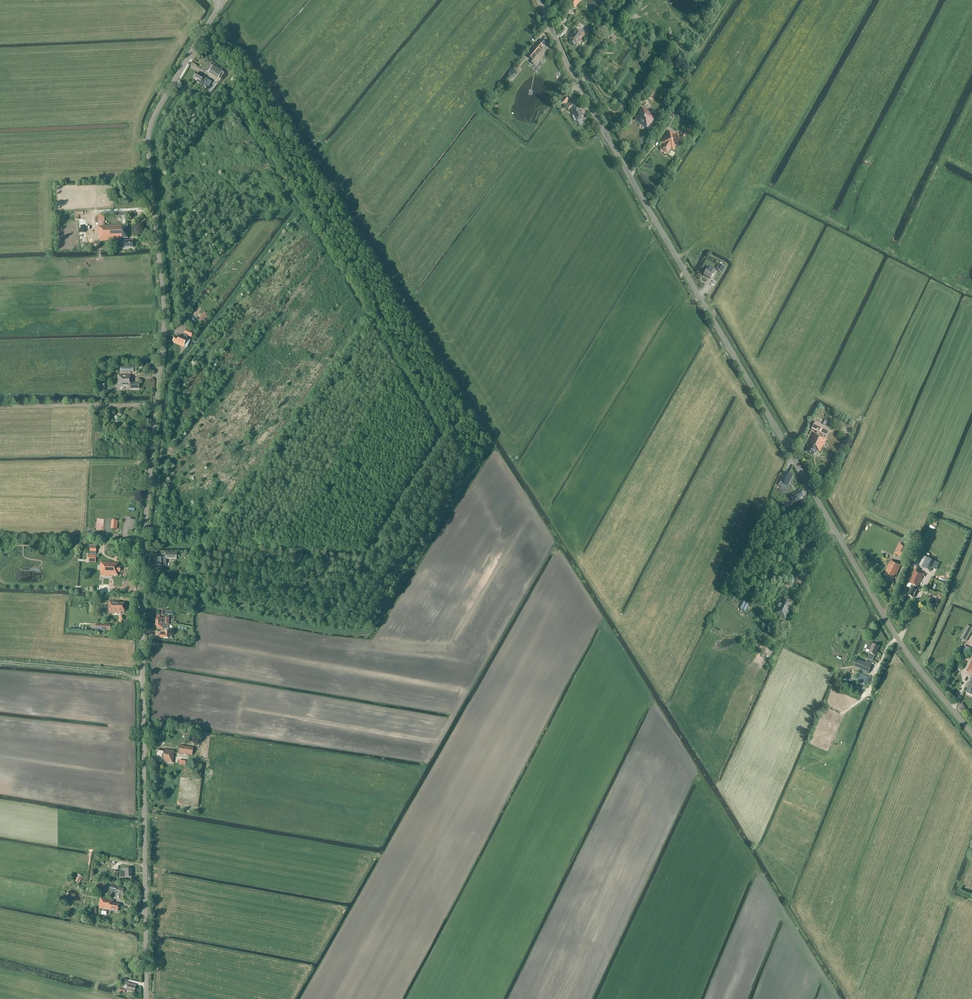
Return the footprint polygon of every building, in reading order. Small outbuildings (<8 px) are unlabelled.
[(581,0),(571,0),(568,4),(575,8),(581,0)] [(575,29),(569,38),(571,40),(569,42),(574,45),(576,43),(578,45),(585,35),(575,29)] [(545,44),(541,40),(539,43),(538,43),(527,56),(532,60),(535,56),(536,57),(531,63),(534,65),(547,49),(543,46),(545,44)] [(225,73),(213,66),(208,73),(218,79),(219,78),(221,80),(225,73)] [(204,87),(208,80),(196,73),(194,78),(198,80),(197,82),(200,84),(204,87)] [(659,80),(656,78),(650,86),(654,89),(659,80)] [(651,98),(655,92),(648,88),(644,93),(651,98)] [(563,106),(568,100),(565,97),(560,103),(563,106)] [(577,108),(576,106),(577,106),(574,101),(566,105),(568,110),(571,108),(572,110),(571,111),(573,115),(574,115),(577,121),(581,119),(581,118),(583,117),(578,107),(577,108)] [(647,128),(655,117),(651,114),(652,114),(642,108),(635,120),(647,128)] [(684,140),(692,127),(688,124),(680,137),(672,132),(672,133),(668,131),(661,143),(663,145),(660,150),(667,155),(671,149),(673,151),(681,138),(684,140)] [(128,239),(128,226),(103,226),(98,226),(99,237),(99,241),(120,241),(120,245),(125,245),(125,248),(133,248),(133,247),(134,247),(134,245),(133,245),(133,242),(125,242),(125,239),(128,239)] [(715,270),(708,267),(706,270),(703,275),(710,279),(713,274),(715,270)] [(205,321),(208,317),(207,316),(207,315),(204,313),(200,319),(203,321),(204,321),(205,321)] [(191,338),(193,333),(186,330),(184,334),(184,335),(183,337),(181,336),(180,339),(175,337),(173,342),(175,343),(174,343),(184,347),(187,348),(190,341),(187,339),(188,336),(191,338)] [(130,384),(130,375),(119,375),(119,384),(119,388),(130,387),(130,389),(139,389),(139,383),(130,384)] [(810,442),(822,448),(826,439),(824,438),(825,436),(826,436),(829,429),(815,422),(811,429),(817,432),(816,434),(814,433),(810,442)] [(819,452),(822,448),(810,442),(806,449),(807,450),(806,452),(813,455),(816,450),(819,452)] [(784,473),(778,485),(785,488),(786,485),(788,486),(792,476),(790,476),(784,473)] [(905,558),(910,548),(900,543),(894,554),(901,557),(901,556),(905,558)] [(177,560),(177,553),(165,553),(165,557),(162,557),(155,557),(154,565),(162,565),(162,561),(165,561),(165,559),(177,560)] [(930,571),(935,562),(929,559),(923,557),(919,566),(930,571)] [(896,575),(901,566),(898,564),(891,561),(886,570),(887,571),(885,576),(893,580),(895,575),(896,575)] [(120,572),(121,568),(118,568),(118,564),(115,564),(115,563),(101,562),(100,572),(101,572),(101,576),(111,576),(118,576),(118,572),(120,572)] [(918,587),(924,574),(915,570),(909,583),(909,584),(912,585),(910,589),(911,589),(908,596),(913,598),(916,590),(917,587),(918,587)] [(109,593),(109,585),(99,584),(99,592),(109,593)] [(789,609),(792,603),(783,598),(780,604),(775,602),(774,604),(778,606),(774,613),(778,615),(781,617),(780,619),(784,621),(785,619),(790,609),(789,609)] [(745,612),(748,604),(743,601),(739,609),(745,612)] [(124,612),(124,603),(120,603),(120,602),(109,602),(109,610),(109,613),(119,613),(119,612),(124,612)] [(162,624),(169,625),(169,618),(165,618),(160,618),(160,616),(157,615),(156,619),(156,624),(162,624)] [(775,640),(776,637),(773,636),(775,632),(767,629),(762,641),(770,644),(772,638),(775,640)] [(969,645),(971,642),(964,637),(961,641),(969,645)] [(875,656),(879,647),(872,645),(869,654),(865,663),(857,660),(854,668),(868,673),(872,665),(871,665),(875,656)] [(964,645),(963,648),(959,646),(957,649),(969,653),(971,648),(964,645)] [(868,683),(870,677),(858,672),(854,681),(860,684),(862,681),(868,683)] [(192,756),(194,748),(180,745),(179,753),(192,756)] [(174,751),(173,751),(164,750),(164,751),(158,750),(156,759),(162,760),(162,762),(172,764),(174,751)] [(120,878),(132,878),(132,869),(124,869),(124,872),(120,872),(120,878)] [(79,884),(83,877),(78,875),(75,882),(79,884)] [(123,894),(124,889),(117,887),(108,885),(107,891),(116,893),(116,892),(123,894)] [(118,911),(119,905),(113,904),(114,901),(101,898),(99,908),(109,910),(118,911)] [(134,992),(136,987),(135,987),(136,985),(126,983),(126,985),(128,986),(127,990),(134,992)]
